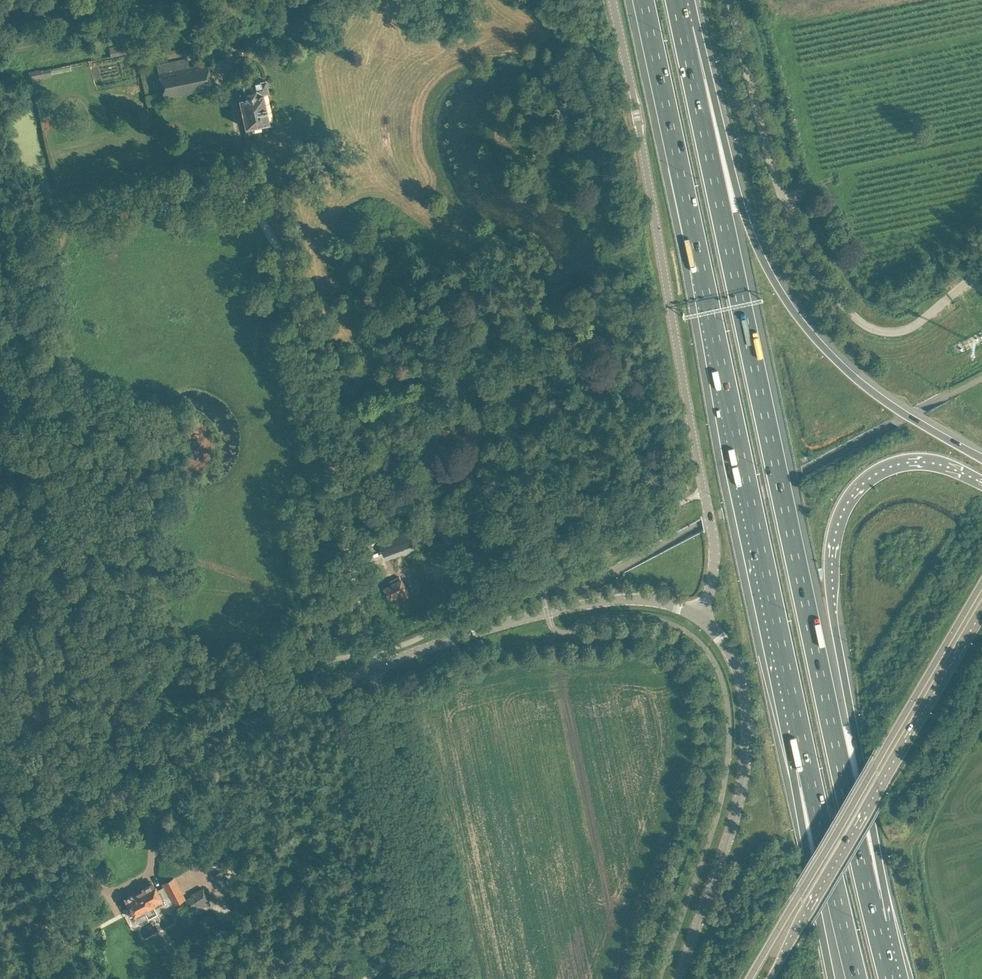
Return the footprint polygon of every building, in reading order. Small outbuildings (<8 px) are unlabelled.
[(136,52),(134,43),(108,48),(110,56),(136,52)] [(157,64),(164,98),(213,87),(207,63),(189,67),(187,58),(157,64)] [(247,77),(248,82),(238,84),(237,76),(239,76),(239,75),(234,76),(245,127),(247,127),(248,133),(268,129),(267,123),(269,122),(262,93),(268,92),(265,80),(251,83),(250,77),(247,77)] [(171,144),(172,151),(179,149),(178,142),(171,144)] [(124,159),(150,157),(150,150),(124,152),(124,159)] [(419,540),(415,529),(381,542),(385,553),(412,543),(419,540)] [(391,599),(397,595),(399,599),(409,594),(402,579),(401,580),(399,576),(390,580),(392,584),(385,588),(391,599)] [(133,893),(125,898),(129,907),(126,908),(130,916),(133,914),(137,921),(147,915),(144,909),(152,904),(156,911),(164,906),(164,905),(172,901),(172,902),(183,896),(173,877),(162,883),(164,886),(156,890),(152,883),(142,889),(143,890),(134,895),(133,893)] [(201,887),(183,897),(193,916),(212,906),(201,887)] [(180,962),(175,951),(166,956),(171,966),(180,962)]
